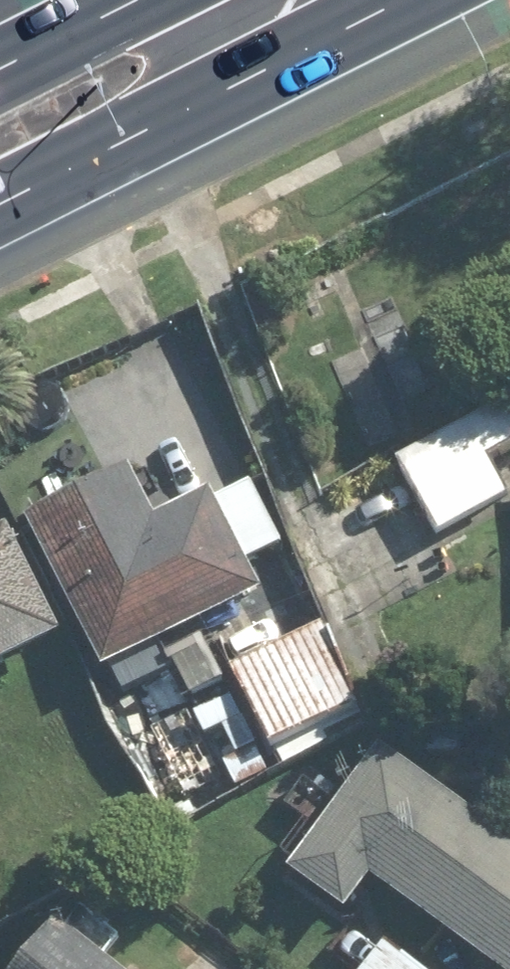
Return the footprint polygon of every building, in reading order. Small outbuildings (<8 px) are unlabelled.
[(500,400),(398,459),(442,535),(481,513),(509,496),(488,460),(504,451),(509,447),(509,417),(500,400)] [(128,460),(30,513),(115,666),(265,584),(252,562),(286,543),(247,472),(161,519),(128,460)] [(65,637),(10,524),(0,528),(0,669),(65,637)] [(370,706),(329,624),(236,670),(277,752),(370,706)] [(273,767),(202,636),(165,656),(171,666),(131,688),(191,799),(231,777),(236,787),(273,767)] [(381,741),(289,870),(348,912),(373,877),(502,968),(509,968),(509,833),(381,741)] [(58,918),(17,968),(121,968),(58,918)] [(385,943),(364,968),(418,968),(385,943)]
